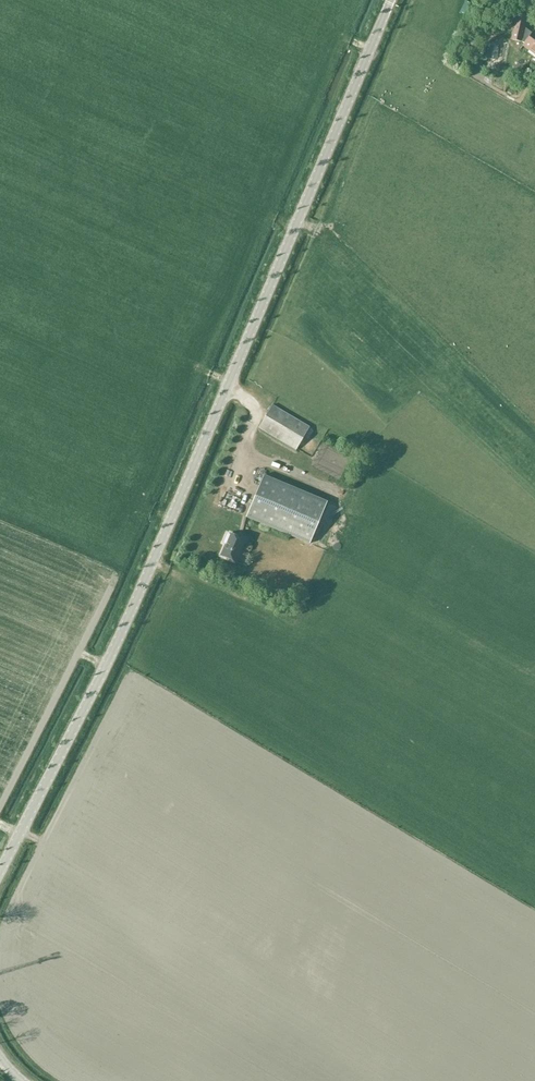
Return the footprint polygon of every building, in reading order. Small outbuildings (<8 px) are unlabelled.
[(534,30),(532,33),(526,29),(524,28),(527,16),(517,14),(512,40),(523,42),(524,43),(523,45),(530,51),(528,52),(534,57),(534,31),(534,30)] [(296,450),(309,428),(272,405),(259,428),(296,450)] [(310,544),(327,502),(263,475),(246,517),(310,544)] [(236,562),(245,540),(230,534),(229,535),(227,534),(223,543),(226,544),(221,555),(236,562)]
